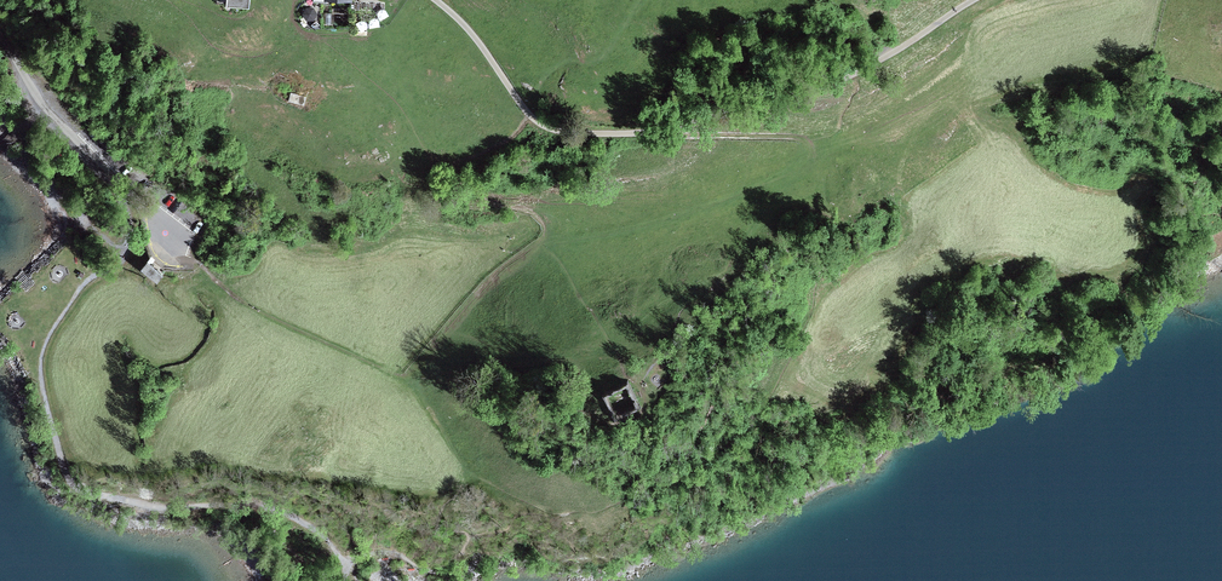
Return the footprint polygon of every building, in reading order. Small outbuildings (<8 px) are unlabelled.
[(147,261),(140,269),(156,283),(163,275),(147,261)] [(628,390),(603,401),(613,424),(638,413),(628,390)]
